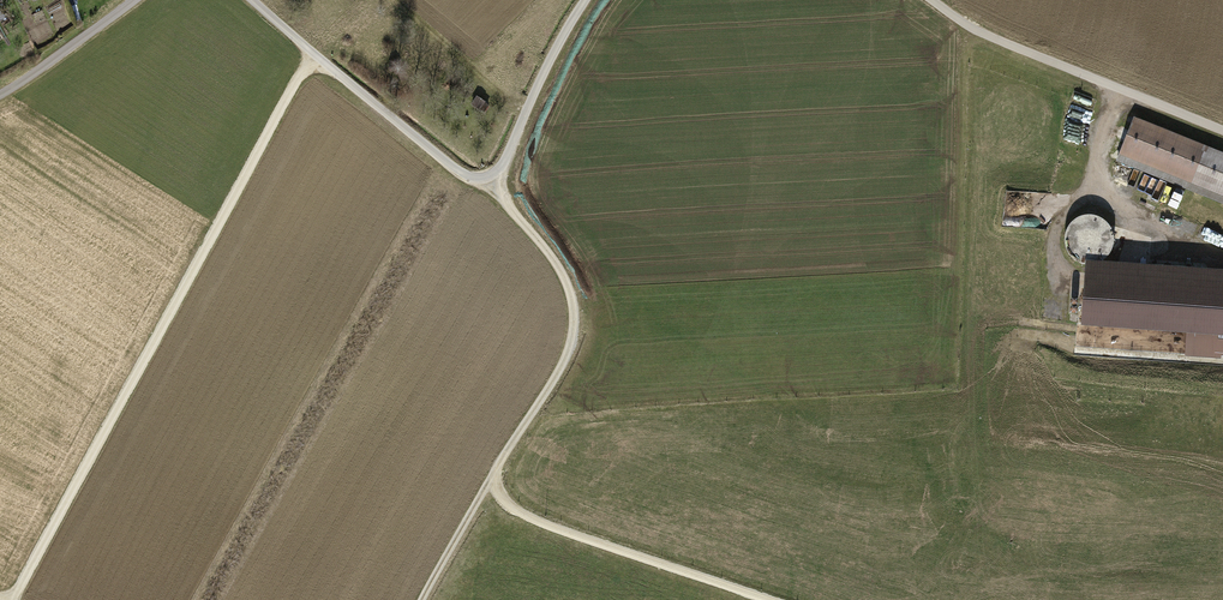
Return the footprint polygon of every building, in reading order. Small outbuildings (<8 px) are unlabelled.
[(477,97),(471,107),(485,115),(491,105),(477,97)] [(1138,120),(1120,166),(1222,206),(1222,153),(1138,120)] [(1101,258),(1099,234),(1100,234),(1099,223),(1069,225),(1072,260),(1101,258)] [(1085,263),(1081,329),(1188,336),(1187,356),(1222,358),(1222,271),(1085,263)]
